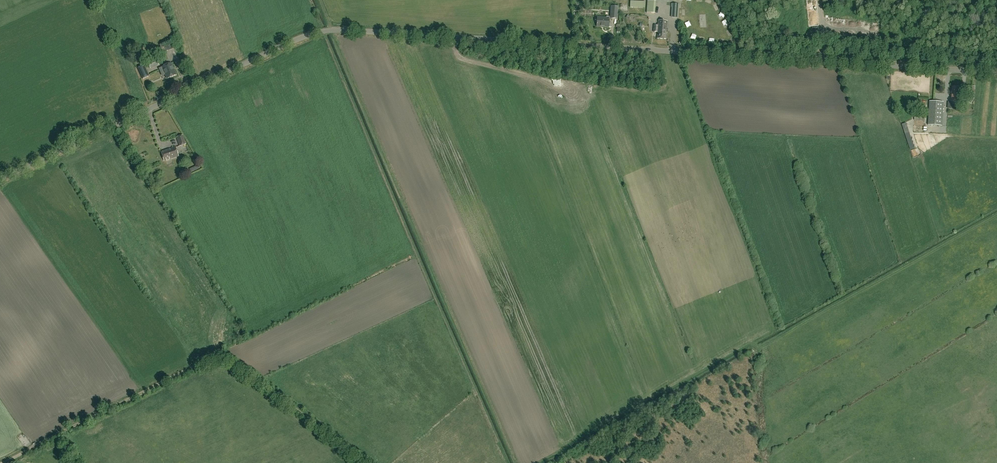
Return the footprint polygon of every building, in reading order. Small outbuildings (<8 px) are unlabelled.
[(655,0),(648,0),(648,1),(647,0),(646,13),(655,13),(656,1),(655,1),(655,0)] [(679,8),(679,4),(671,4),(671,7),(672,7),(671,17),(678,18),(679,8)] [(609,27),(609,19),(597,18),(597,26),(609,27)] [(667,30),(667,21),(658,20),(658,26),(654,25),(653,32),(657,32),(657,39),(666,39),(667,32),(668,32),(668,30),(667,30)] [(156,59),(155,58),(148,61),(148,62),(147,62),(150,69),(159,65),(156,59)] [(167,79),(176,75),(171,63),(162,67),(167,79)] [(142,79),(149,76),(144,65),(137,68),(142,79)] [(974,99),(976,86),(972,86),(971,95),(970,95),(971,89),(966,88),(965,95),(966,96),(966,98),(974,99)] [(959,95),(960,87),(952,87),(952,91),(951,91),(951,101),(960,102),(960,95),(959,95)] [(942,126),(943,102),(930,102),(928,125),(942,126)] [(910,146),(914,145),(906,120),(902,121),(906,132),(910,146)] [(179,146),(186,144),(183,135),(176,137),(179,146)] [(164,160),(178,156),(175,147),(161,151),(164,160)] [(49,451),(61,445),(58,440),(46,446),(49,451)]
